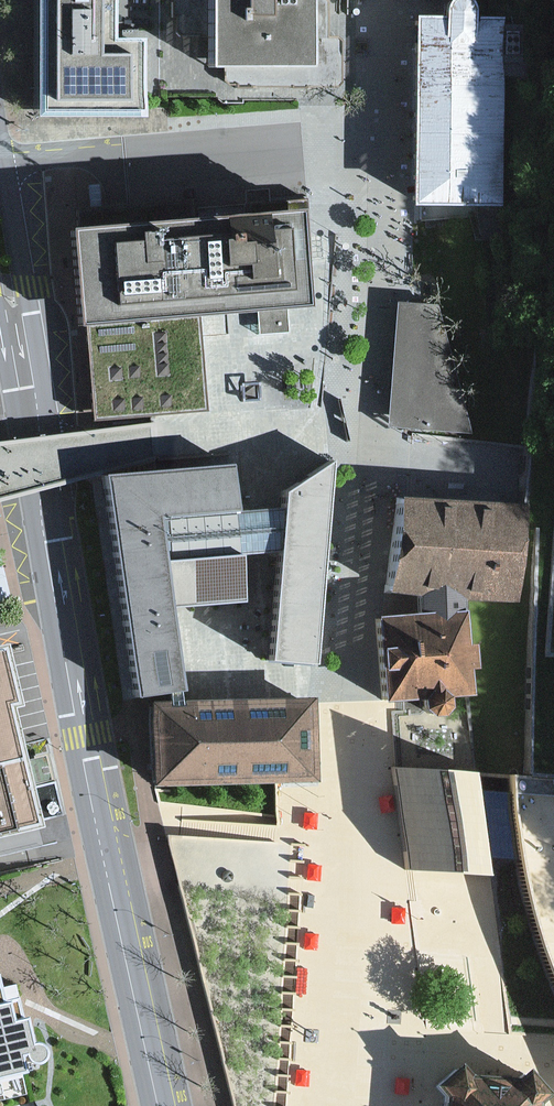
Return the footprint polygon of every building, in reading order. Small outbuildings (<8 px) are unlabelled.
[(139,117),(140,40),(105,40),(106,0),(41,0),(40,116),(139,117)] [(204,64),(302,67),(304,0),(206,0),(204,64)] [(476,4),(473,0),(446,0),(444,3),(443,15),(410,15),(410,29),(408,203),(501,204),(503,16),(476,15),(476,4)] [(107,204),(105,181),(92,183),(94,205),(107,204)] [(83,325),(89,417),(149,413),(199,409),(192,316),(207,315),(260,311),(262,331),(292,329),(290,309),(299,308),(298,285),(295,246),(315,244),(312,195),(260,199),(261,214),(197,218),(145,222),(126,224),(114,224),(65,228),(72,326),(83,325)] [(436,306),(408,303),(397,429),(466,434),(436,306)] [(539,435),(531,501),(541,501),(532,773),(553,775),(553,436),(539,435)] [(129,472),(103,476),(133,698),(179,692),(166,608),(240,601),(239,554),(275,551),(266,660),(308,665),(332,460),(279,493),(277,507),(235,510),(229,465),(151,470),(129,472)] [(466,591),(523,596),(531,501),(395,489),(387,585),(415,587),(416,610),(465,607),(466,591)] [(445,700),(445,692),(470,691),(468,664),(479,663),(477,640),(467,640),(465,607),(416,610),(374,613),(380,697),(419,694),(420,702),(423,706),(428,709),(433,710),(438,708),(443,705),(445,700)] [(8,702),(17,700),(4,641),(0,642),(0,704),(8,702)] [(149,701),(148,783),(275,784),(305,784),(305,701),(176,701),(149,701)] [(0,704),(0,835),(38,826),(8,702),(0,704)] [(482,771),(402,767),(397,766),(411,867),(445,870),(497,875),(494,856),(521,856),(532,903),(549,952),(553,964),(553,775),(532,773),(512,772),(482,771)] [(25,1042),(19,1016),(6,1019),(1,997),(0,997),(0,1074),(15,1071),(10,1053),(18,1051),(18,1055),(20,1058),(23,1061),(27,1062),(31,1062),(34,1060),(37,1057),(38,1053),(38,1049),(36,1046),(33,1043),(29,1042),(25,1042)] [(545,1103),(553,1095),(553,1091),(533,1069),(523,1079),(477,1076),(467,1064),(440,1085),(450,1097),(449,1105),(545,1105),(545,1103)]
